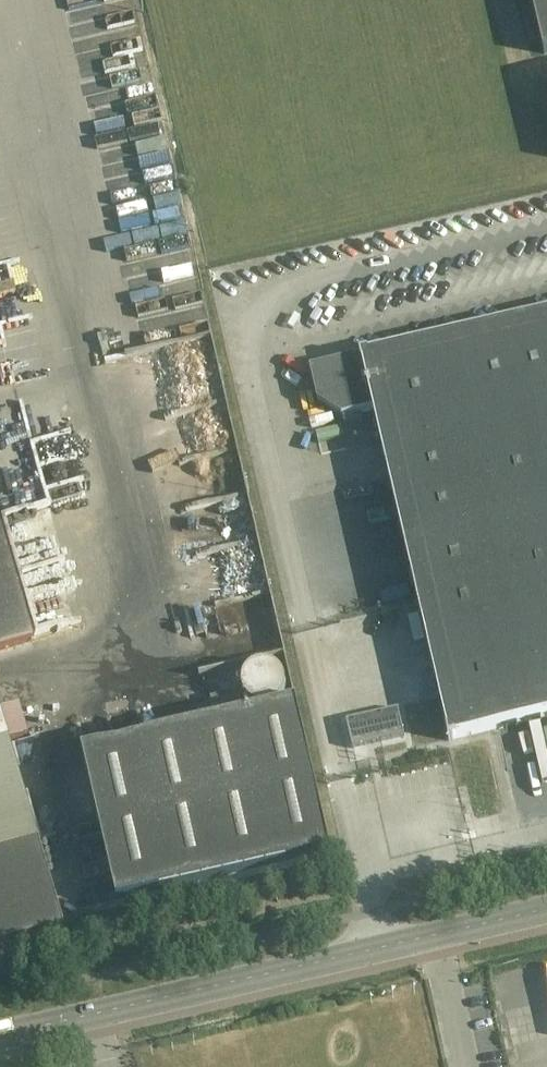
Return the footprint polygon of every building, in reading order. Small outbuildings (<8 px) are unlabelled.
[(543,54),(546,53),(546,0),(531,0),(543,54)] [(362,357),(362,356),(360,357),(360,358),(310,369),(318,402),(343,417),(374,410),(450,739),(449,739),(449,741),(451,741),(451,740),(546,717),(546,315),(362,357)] [(328,428),(314,453),(323,457),(336,433),(328,428)] [(30,642),(0,540),(0,651),(30,642)] [(371,624),(408,616),(402,592),(365,600),(371,624)] [(84,756),(119,905),(332,856),(297,707),(84,756)] [(61,929),(36,843),(14,769),(24,766),(7,709),(0,712),(0,947),(61,929)] [(342,724),(348,750),(400,737),(393,711),(342,724)]
